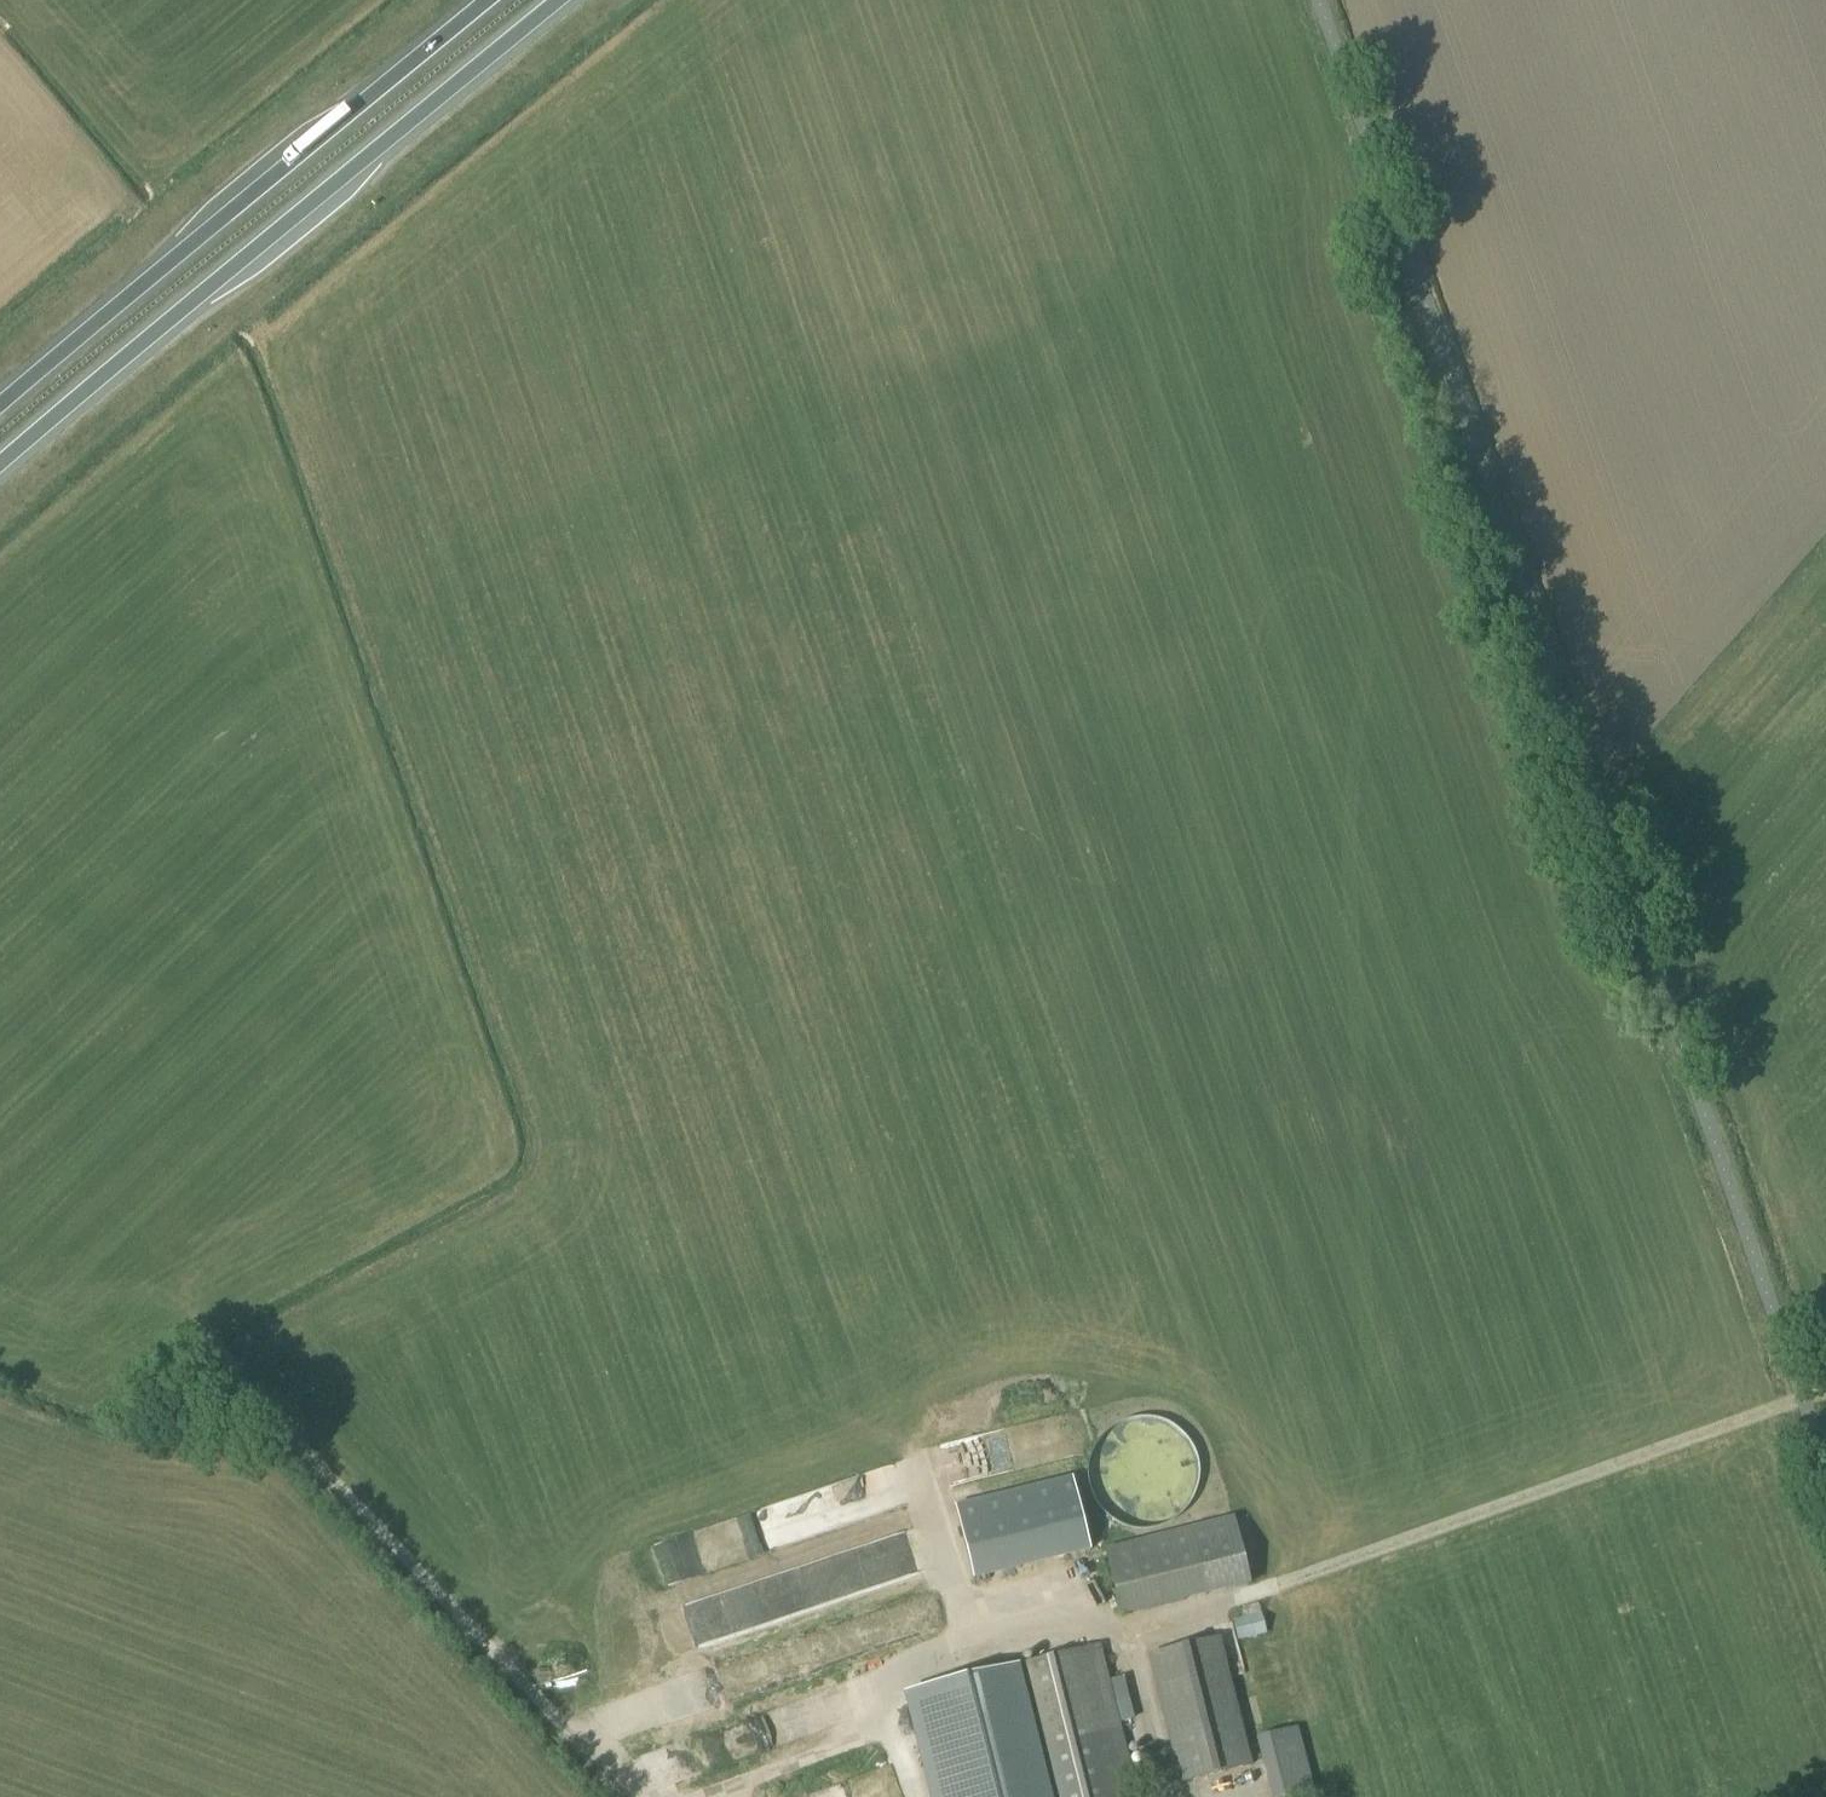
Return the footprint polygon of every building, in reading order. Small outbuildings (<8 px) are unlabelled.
[(1121,1618),(1207,1596),(1251,1585),(1234,1517),(1190,1529),(1104,1550),(1121,1618)] [(1238,1641),(1266,1634),(1259,1604),(1242,1608),(1245,1617),(1233,1620),(1238,1641)] [(1181,1784),(1250,1767),(1218,1640),(1149,1657),(1181,1784)] [(906,1697),(933,1796),(1136,1796),(1098,1646),(906,1697)] [(1314,1790),(1298,1728),(1256,1739),(1272,1796),(1288,1796),(1314,1790)]
